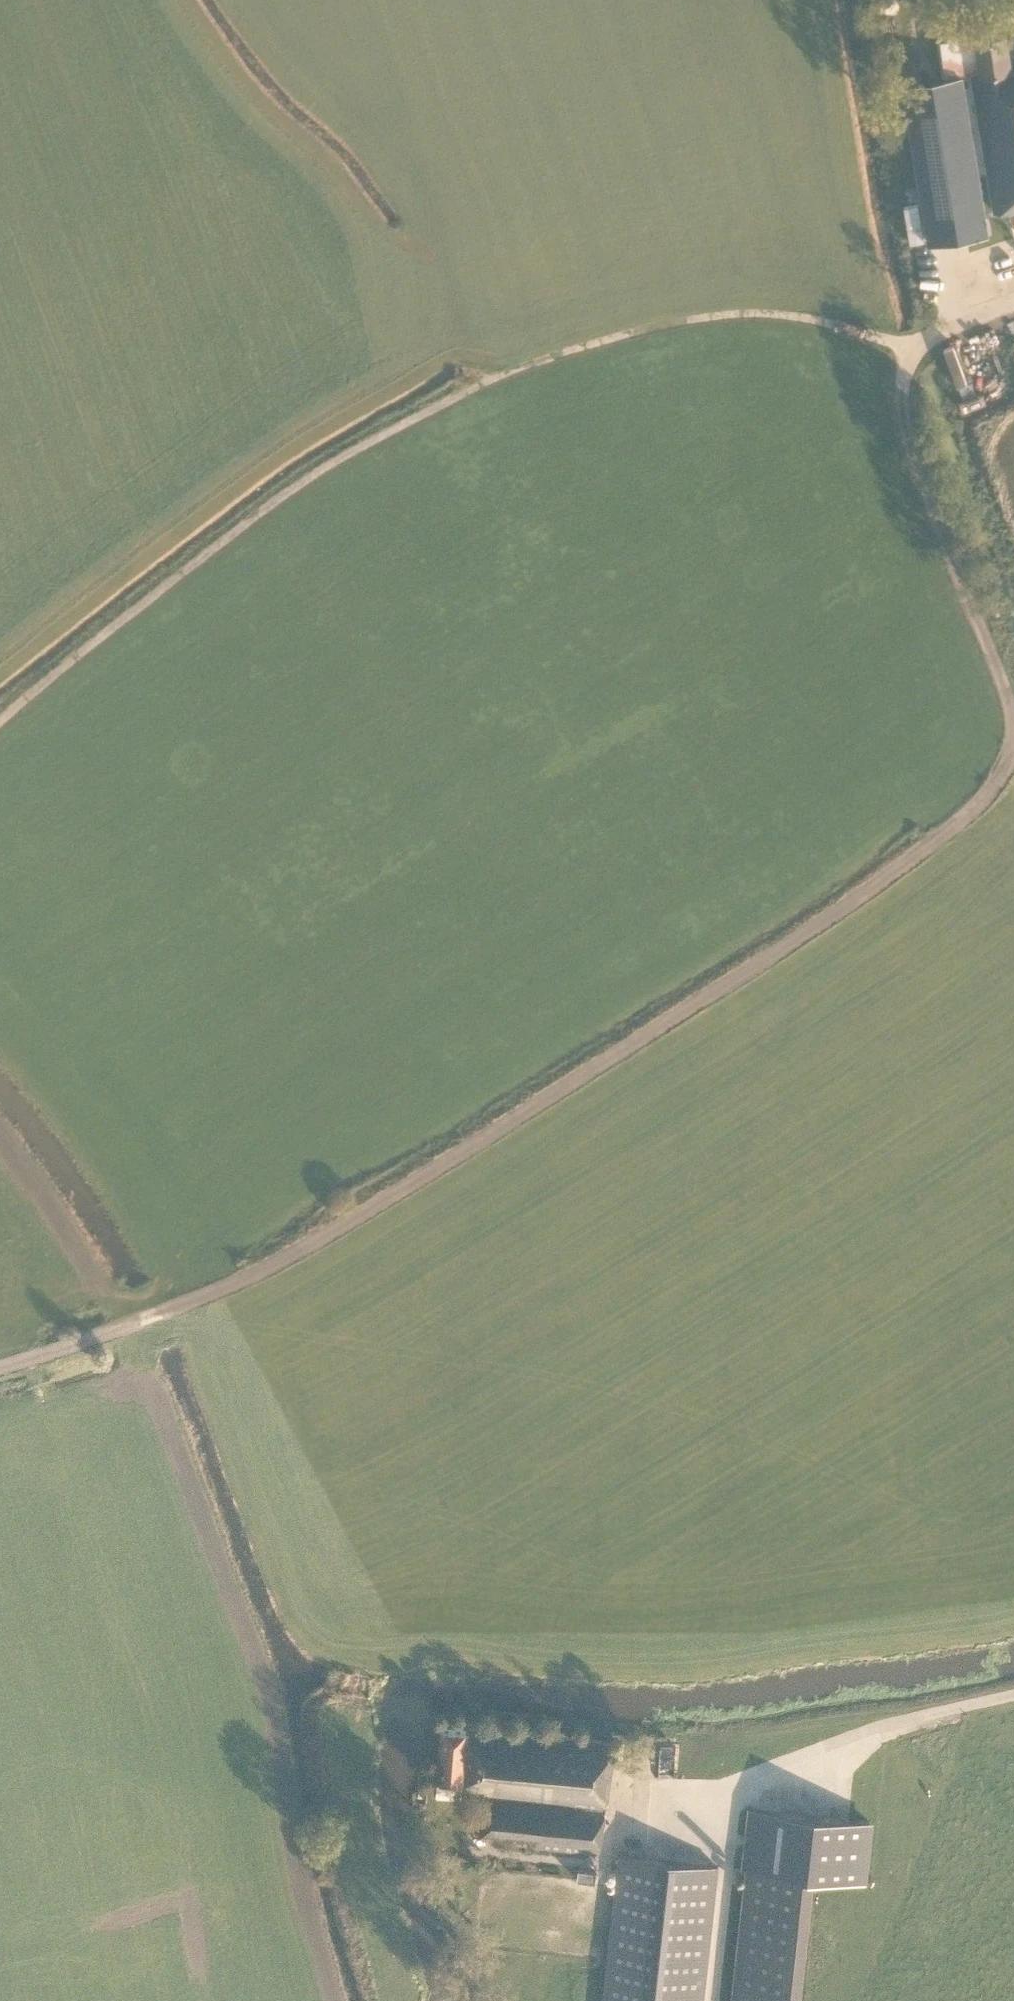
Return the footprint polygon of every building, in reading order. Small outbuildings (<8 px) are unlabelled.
[(978,34),(958,37),(963,71),(979,69),(979,73),(1010,67),(1009,60),(1007,60),(1006,51),(1008,51),(1007,51),(1005,31),(992,33),(991,33),(990,27),(977,29),(978,34)] [(1010,67),(979,73),(970,74),(993,210),(1013,207),(1013,67),(1010,67)] [(988,232),(962,73),(901,83),(928,242),(933,241),(932,240),(948,237),(948,238),(950,238),(950,237),(966,234),(966,235),(988,232)] [(946,266),(937,267),(939,290),(948,289),(946,266)] [(482,1725),(466,1724),(465,1728),(440,1725),(435,1776),(433,1793),(461,1796),(462,1785),(482,1787),(478,1834),(490,1835),(490,1839),(598,1851),(614,1739),(482,1725)] [(663,1773),(676,1773),(677,1743),(664,1742),(663,1773)] [(729,2000),(798,2000),(811,1888),(813,1874),(862,1880),(868,1820),(778,1810),(774,1810),(771,1810),(768,1811),(764,1812),(761,1813),(758,1815),(755,1817),(752,1819),(750,1822),(748,1825),(746,1829),(745,1833),(744,1837),(743,1843),(741,1866),(744,1867),(729,2000)] [(618,1853),(602,2000),(702,2000),(717,1864),(618,1853)] [(596,1869),(578,1867),(576,1877),(594,1879),(596,1869)]
